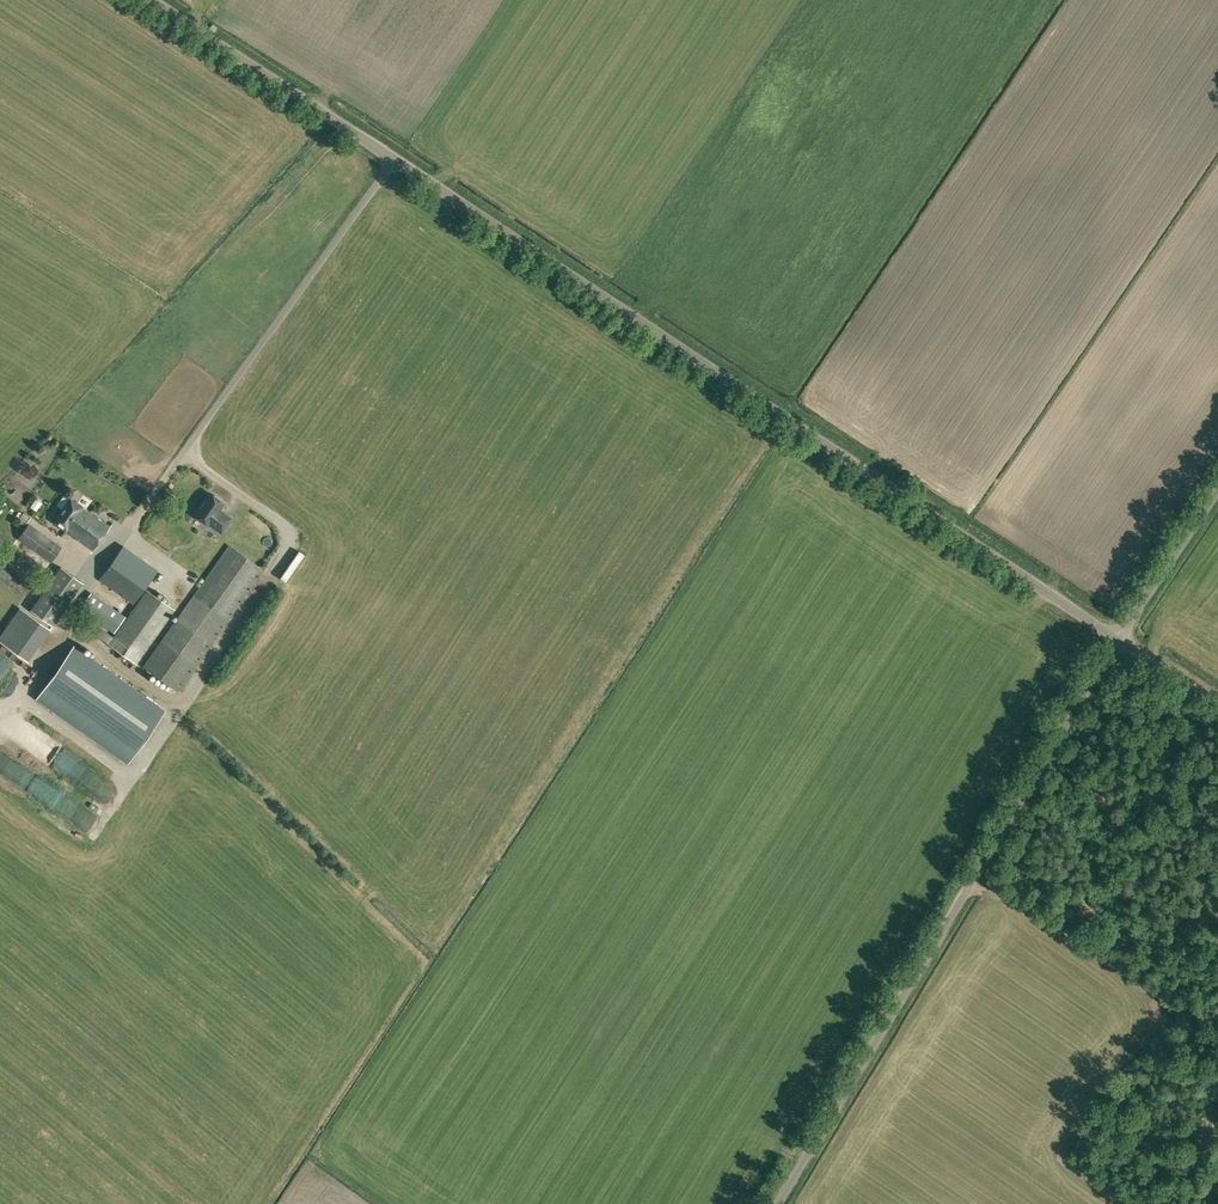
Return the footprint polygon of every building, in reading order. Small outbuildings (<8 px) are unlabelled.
[(165,490),(161,495),(167,499),(170,494),(165,490)] [(209,492),(194,514),(208,524),(209,523),(221,531),(231,518),(219,510),(224,503),(220,500),(220,498),(215,494),(213,495),(209,492)] [(73,536),(90,512),(71,497),(53,521),(73,536)] [(27,523),(31,517),(24,512),(19,518),(27,523)] [(110,526),(90,512),(73,536),(93,550),(110,526)] [(51,562),(62,547),(29,523),(17,538),(51,562)] [(302,568),(318,540),(311,537),(295,564),(302,568)] [(134,603),(157,569),(123,545),(99,579),(134,603)] [(177,690),(263,569),(229,545),(143,666),(177,690)] [(5,563),(0,570),(0,578),(26,596),(34,584),(5,563)] [(52,626),(83,583),(61,567),(30,611),(52,626)] [(173,611),(155,598),(145,591),(107,645),(135,664),(173,611)] [(163,710),(73,647),(39,696),(129,759),(163,710)]
